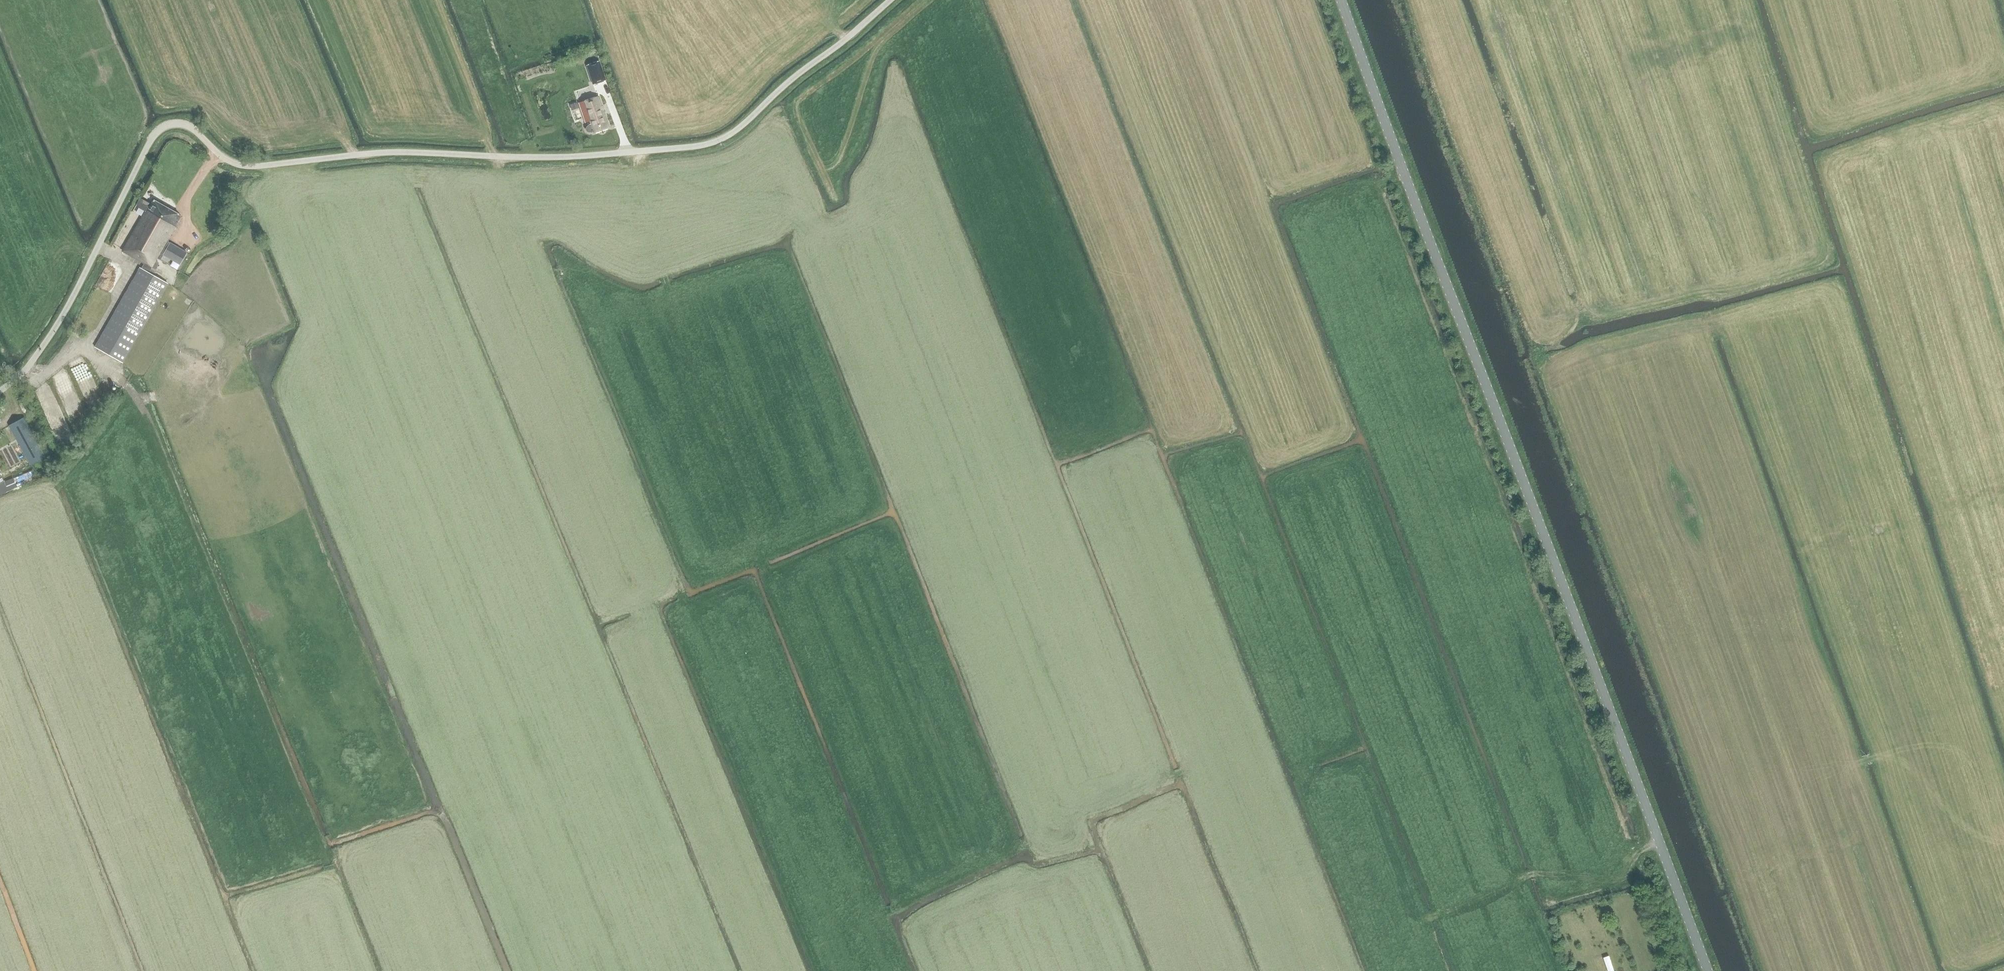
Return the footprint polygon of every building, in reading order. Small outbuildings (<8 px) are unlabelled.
[(593,84),(605,80),(599,61),(586,65),(593,84)] [(590,124),(588,125),(587,127),(585,129),(586,131),(588,132),(591,133),(593,132),(593,133),(609,127),(598,96),(579,103),(585,122),(589,121),(590,124)] [(569,105),(571,110),(579,108),(577,102),(569,105)] [(144,211),(122,250),(144,263),(141,268),(139,267),(116,309),(94,347),(122,363),(153,309),(167,283),(152,275),(148,273),(155,260),(156,258),(166,241),(180,216),(178,215),(153,200),(150,204),(139,198),(136,204),(138,206),(137,207),(144,211)] [(171,245),(166,241),(156,258),(160,260),(163,255),(179,264),(186,253),(179,249),(171,245)] [(155,260),(148,273),(152,275),(158,266),(158,264),(158,262),(155,261),(155,260)] [(108,263),(99,285),(112,290),(120,267),(108,263)] [(45,457),(23,418),(9,426),(30,464),(45,457)]
